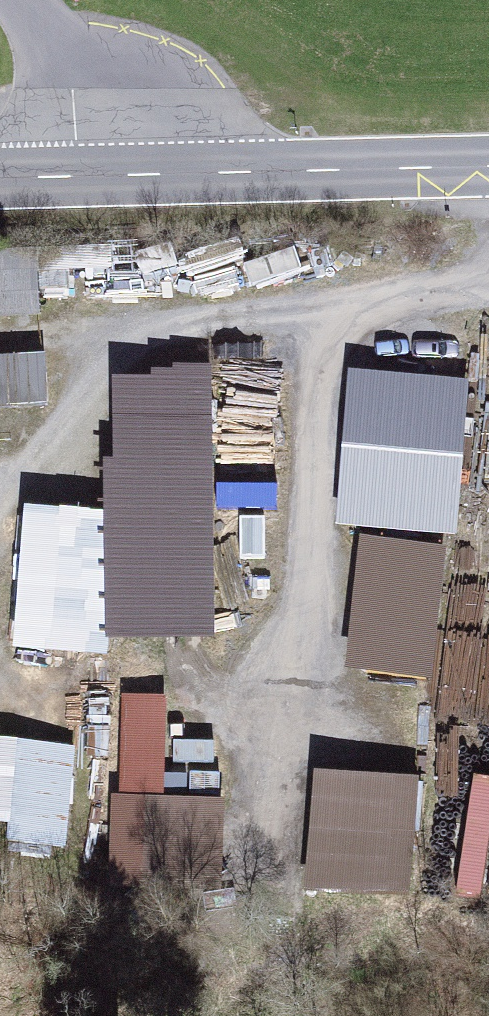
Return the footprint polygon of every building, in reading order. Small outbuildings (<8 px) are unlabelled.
[(43,290),(42,229),(0,229),(0,290),(43,290)] [(51,332),(0,334),(0,385),(53,382),(51,332)] [(108,461),(109,522),(110,638),(213,637),(211,365),(174,366),(174,370),(154,370),(154,377),(115,378),(116,461),(108,461)] [(351,370),(338,522),(451,531),(464,379),(351,370)] [(109,522),(30,516),(20,645),(99,651),(109,522)] [(428,677),(441,547),(363,539),(350,669),(428,677)] [(125,696),(119,881),(217,884),(220,802),(160,800),(163,697),(125,696)] [(56,845),(65,748),(0,743),(0,819),(10,819),(8,841),(56,845)] [(415,779),(319,773),(312,886),(408,892),(415,779)]
